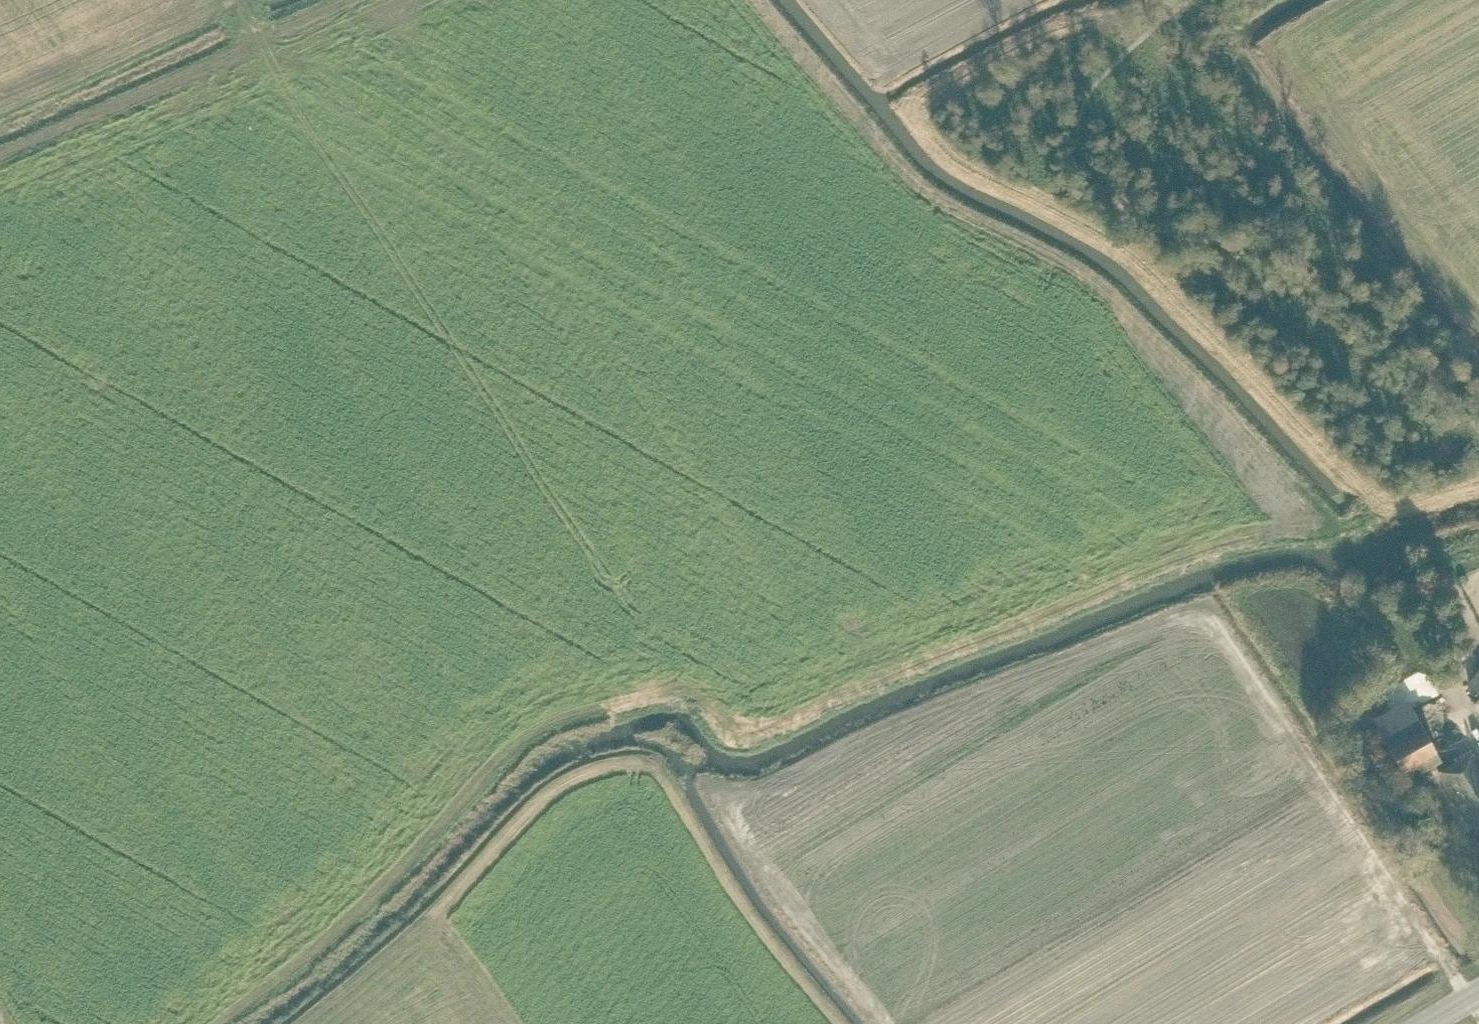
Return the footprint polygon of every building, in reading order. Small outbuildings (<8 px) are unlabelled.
[(1468,684),(1478,693),(1478,671),(1468,684)] [(1447,726),(1429,694),(1375,724),(1404,776),(1418,768),(1421,774),(1442,763),(1427,737),(1447,726)] [(1478,825),(1478,769),(1469,754),(1436,773),(1460,817),(1466,813),(1475,827),(1478,825)]
